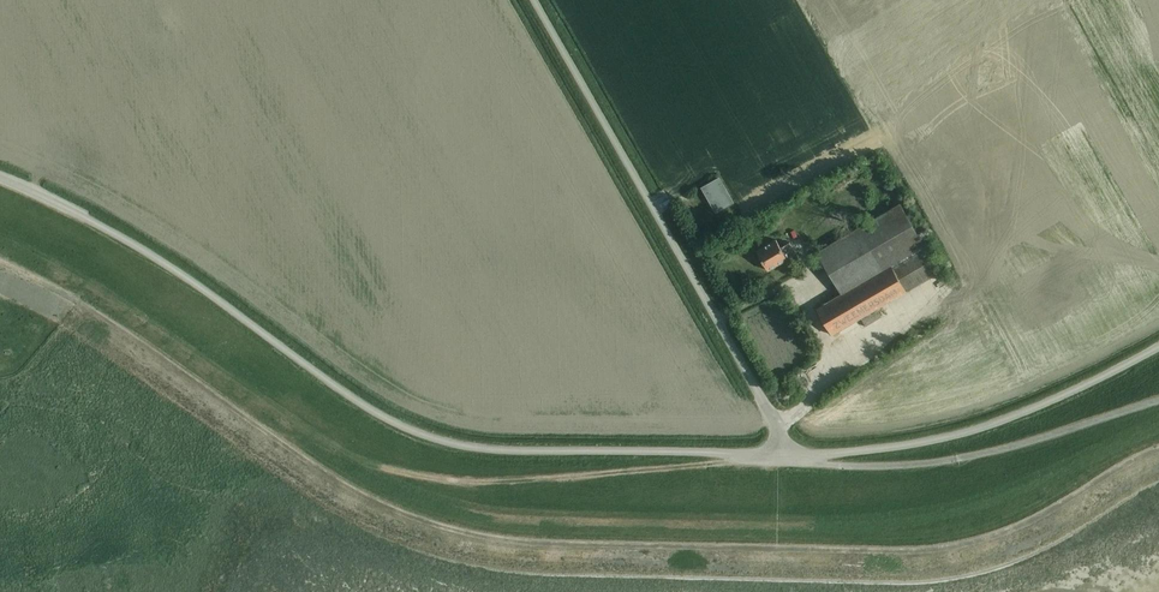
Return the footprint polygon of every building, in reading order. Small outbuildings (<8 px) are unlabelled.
[(711,189),(705,193),(715,211),(731,202),(718,179),(709,185),(711,189)] [(831,335),(938,271),(898,204),(814,249),(822,263),(840,294),(815,308),(831,335)] [(768,270),(787,259),(786,257),(795,252),(789,242),(780,248),(776,240),(757,251),(768,270)]
